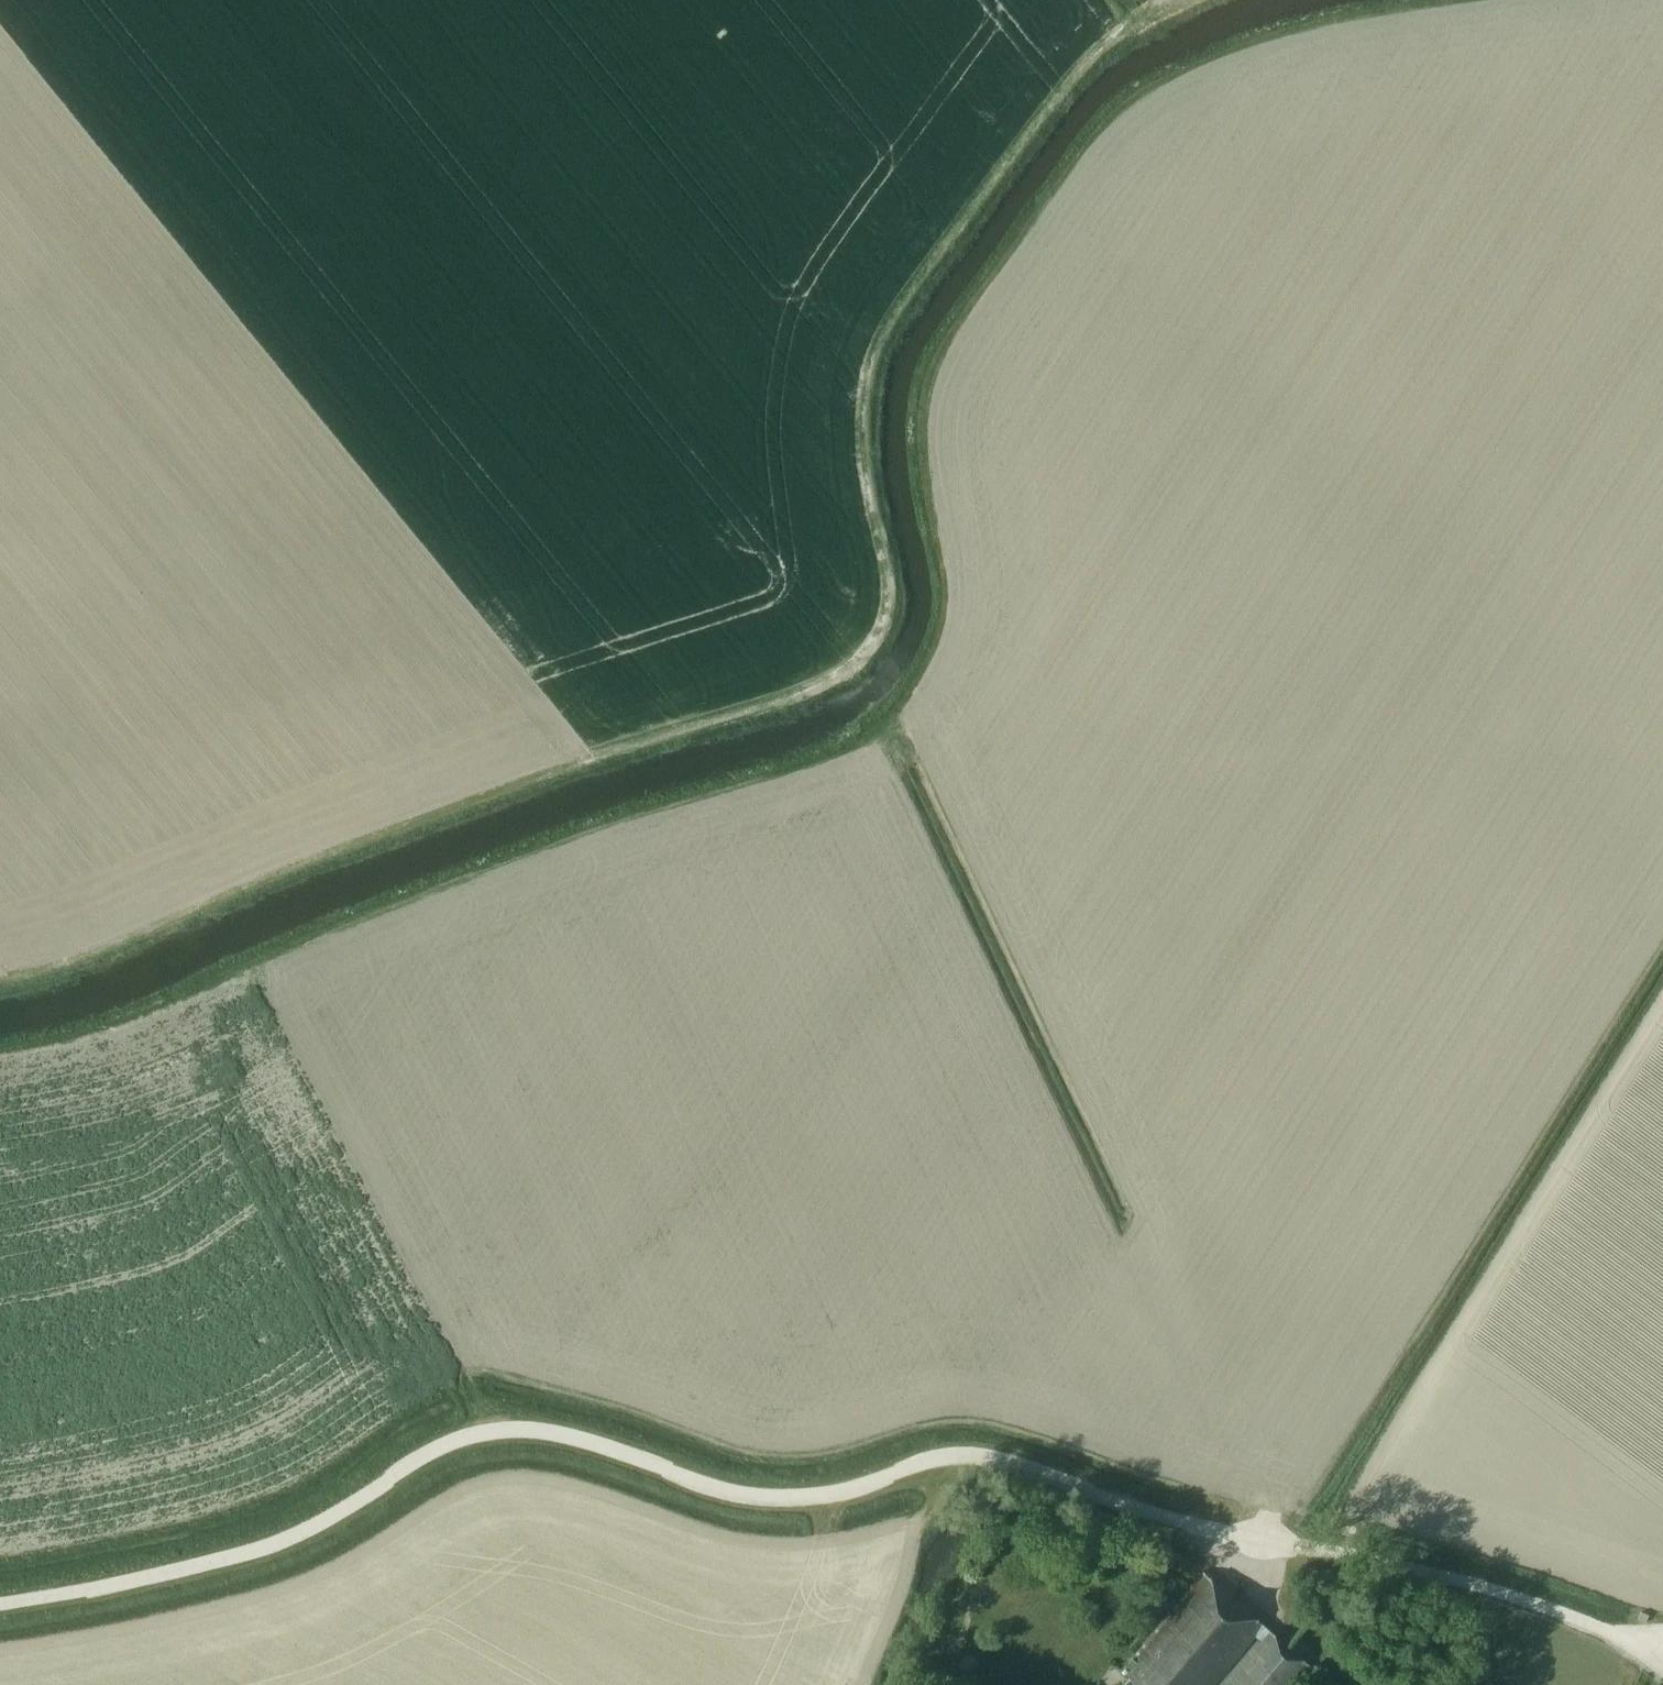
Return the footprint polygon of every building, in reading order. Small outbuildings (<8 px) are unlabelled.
[(1310,1664),(1203,1571),(1121,1671),(1129,1678),(1123,1684),(1291,1684),(1310,1664)]
